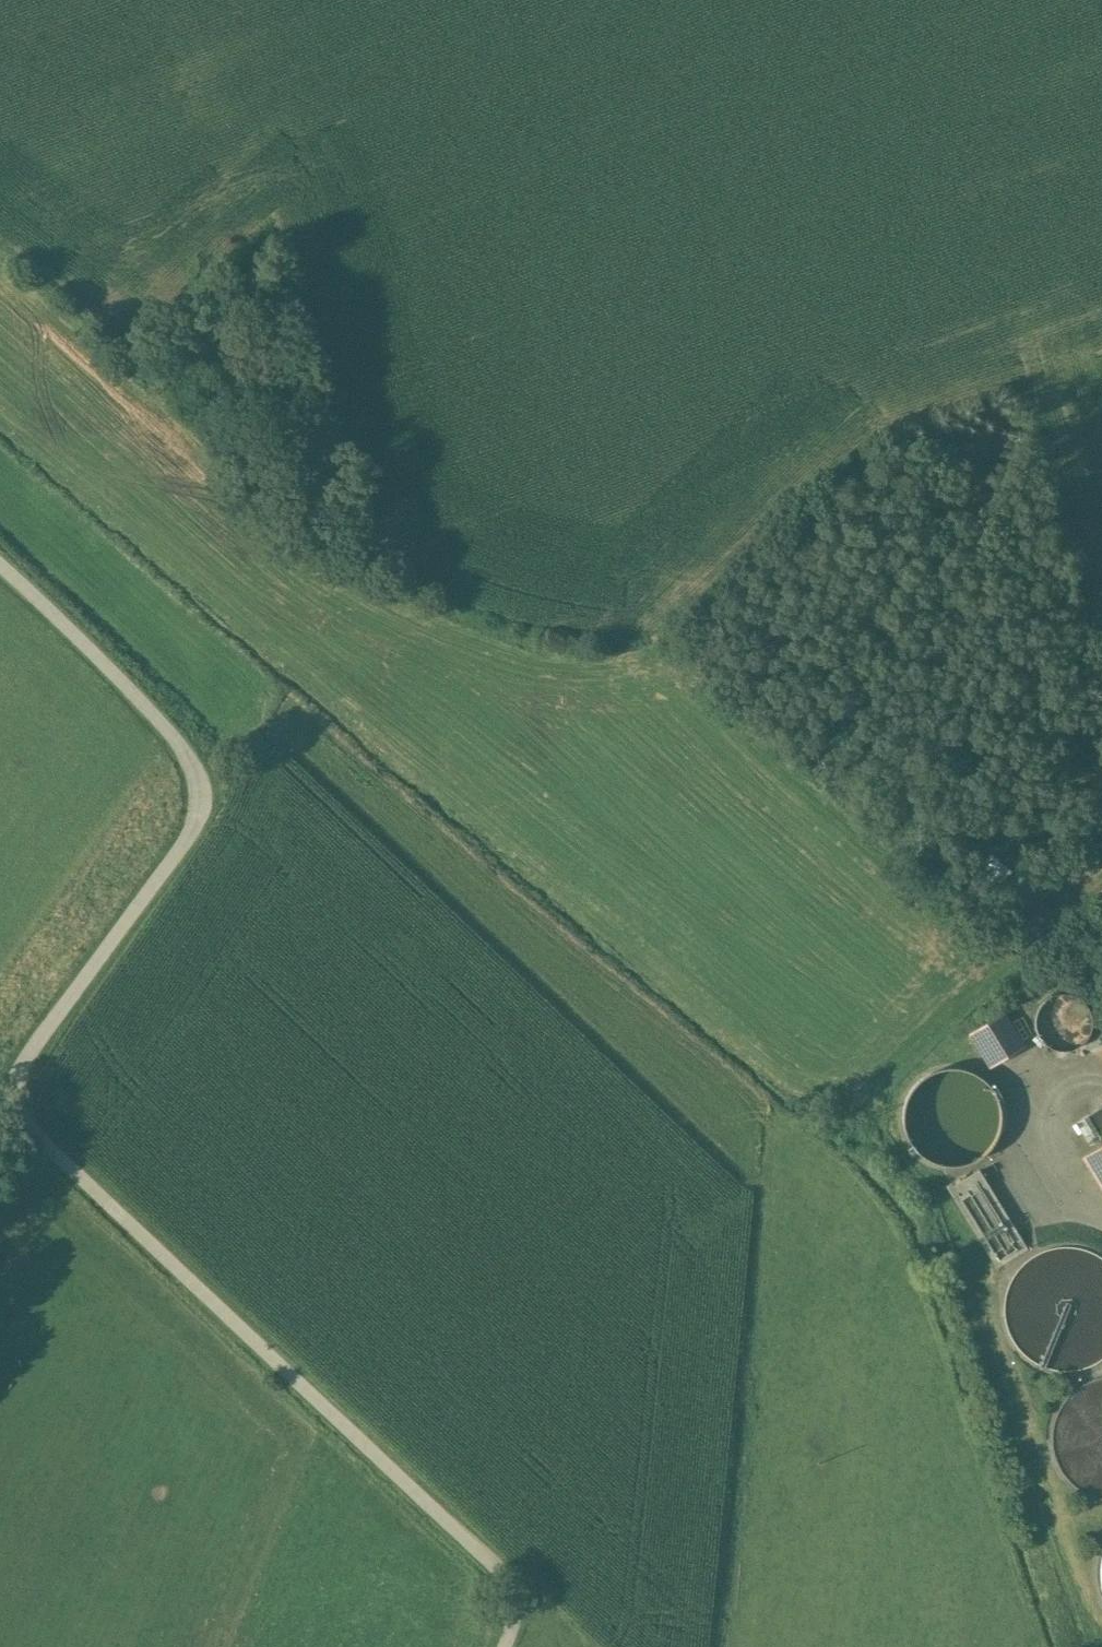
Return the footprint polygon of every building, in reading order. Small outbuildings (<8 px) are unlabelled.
[(1001,1015),(971,1033),(990,1064),(1020,1046),(1001,1015)] [(1084,1157),(1101,1186),(1101,1146),(1084,1157)]
